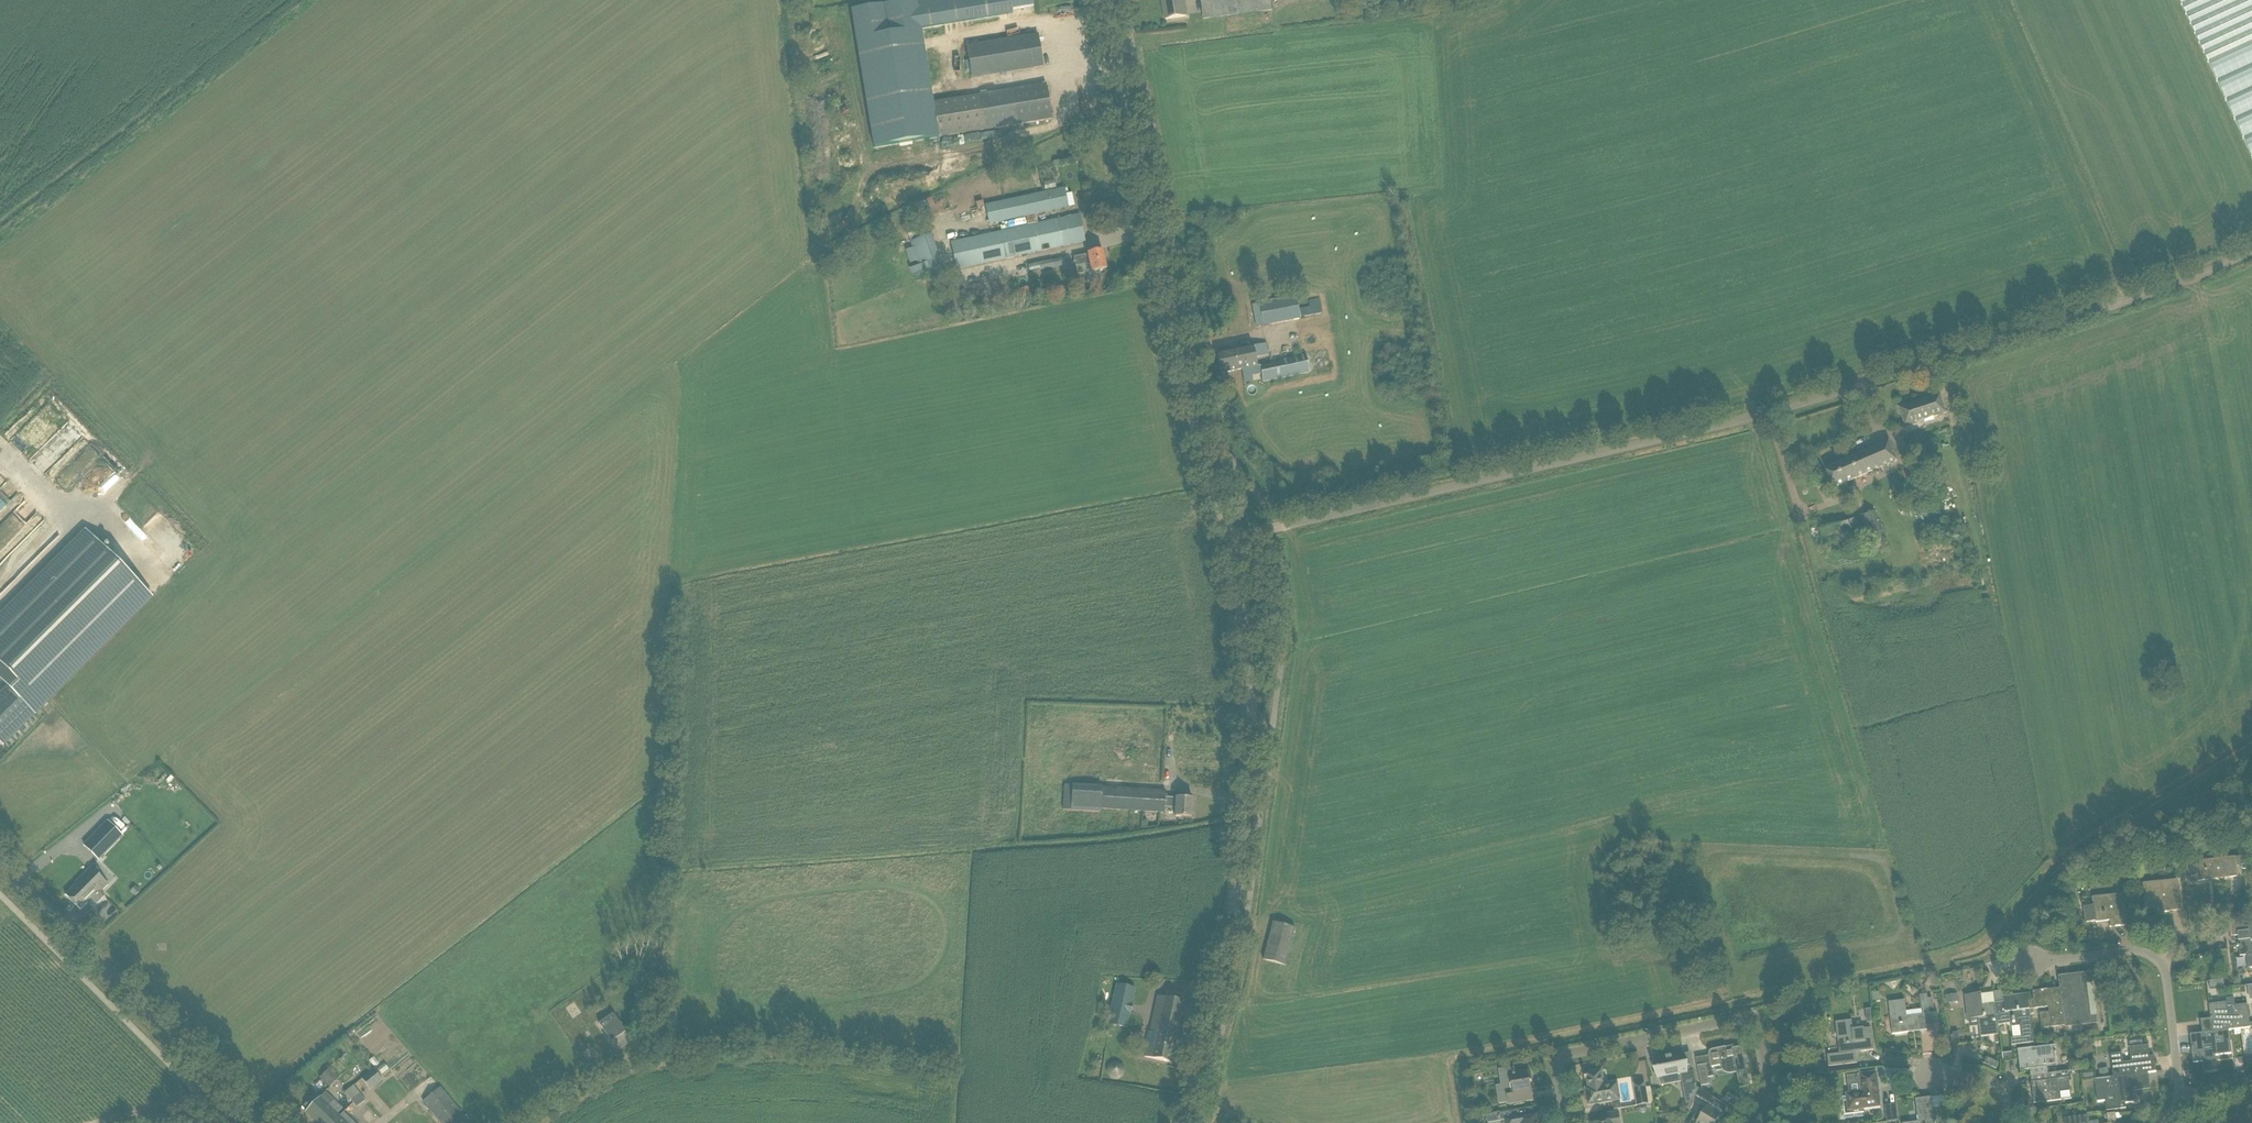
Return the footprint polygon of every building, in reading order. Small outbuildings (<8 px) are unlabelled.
[(939,138),(1052,119),(1046,84),(933,103),(922,32),(1013,16),(1012,12),(1034,8),(1033,0),(951,0),(918,6),(917,0),(852,10),(873,148),(939,138)] [(1166,20),(1186,16),(1184,0),(1163,0),(1166,20)] [(1203,12),(1203,20),(1221,18),(1219,0),(1201,0),(1203,12)] [(2251,159),(2251,0),(2179,0),(2251,159)] [(966,47),(972,79),(1032,68),(1043,67),(1038,35),(1027,36),(966,47)] [(993,156),(1013,150),(1010,142),(991,148),(993,156)] [(1035,215),(1068,208),(1064,189),(985,206),(989,225),(1025,217),(1027,225),(949,242),(956,270),(1085,242),(1079,215),(1037,224),(1035,215)] [(937,261),(940,260),(928,227),(913,232),(914,233),(907,235),(910,242),(909,243),(911,248),(905,251),(910,263),(916,261),(918,267),(919,267),(923,278),(941,271),(937,261)] [(1089,264),(1091,273),(1106,270),(1102,251),(1087,255),(1073,258),(1075,267),(1089,264)] [(1065,266),(1063,258),(1028,265),(1029,272),(1040,270),(1040,271),(1065,266)] [(1066,285),(1059,287),(1061,294),(1076,290),(1074,280),(1068,281),(1066,285)] [(1259,304),(1253,305),(1257,327),(1263,326),(1300,319),(1300,318),(1321,314),(1318,300),(1309,302),(1310,307),(1298,309),(1295,296),(1259,304)] [(1263,382),(1309,372),(1306,353),(1280,358),(1280,362),(1257,367),(1255,359),(1268,356),(1266,344),(1253,346),(1216,354),(1221,374),(1241,370),(1244,383),(1262,379),(1263,382)] [(1899,408),(1902,418),(1905,428),(1916,425),(1915,422),(1923,419),(1924,420),(1946,413),(1940,395),(1899,408)] [(1888,442),(1825,469),(1833,488),(1897,461),(1888,442)] [(1922,464),(1906,470),(1911,482),(1927,476),(1922,464)] [(1882,537),(1876,518),(1878,518),(1876,512),(1861,517),(1874,554),(1888,549),(1887,545),(1885,546),(1884,543),(1882,537)] [(153,598),(85,530),(0,615),(0,680),(7,687),(0,694),(0,742),(4,746),(153,598)] [(1071,811),(1073,786),(1064,785),(1063,811),(1071,811)] [(1191,818),(1192,799),(1176,798),(1176,799),(1165,798),(1165,791),(1101,787),(1100,809),(1105,810),(1164,813),(1164,808),(1175,808),(1175,817),(1191,818)] [(108,820),(84,845),(99,860),(123,836),(108,820)] [(2188,863),(2190,877),(2197,876),(2198,882),(2237,877),(2236,867),(2241,866),(2240,856),(2235,857),(2188,863)] [(77,884),(66,895),(80,909),(89,900),(95,906),(100,901),(95,897),(108,884),(91,867),(75,883),(77,884)] [(2143,884),(2144,895),(2145,906),(2161,904),(2162,912),(2180,910),(2177,884),(2160,886),(2159,882),(2143,884)] [(136,886),(130,892),(136,897),(141,892),(136,886)] [(2087,923),(2087,922),(2095,921),(2096,923),(2109,921),(2110,927),(2127,925),(2125,914),(2123,893),(2092,897),(2093,906),(2085,908),(2084,907),(2086,923),(2087,923)] [(1263,960),(1285,966),(1295,928),(1273,922),(1263,960)] [(2251,968),(2251,925),(2244,926),(2244,922),(2230,924),(2231,937),(2238,936),(2239,940),(2238,940),(2238,945),(2236,945),(2237,948),(2238,948),(2240,957),(2245,956),(2247,969),(2251,968)] [(2058,980),(2059,988),(2060,988),(2064,1026),(2065,1026),(2065,1027),(2096,1023),(2091,984),(2096,983),(2095,973),(2072,976),(2072,979),(2058,980)] [(2223,980),(2209,982),(2210,988),(2224,987),(2223,980)] [(1117,985),(1106,1035),(1111,1037),(1114,1026),(1126,1029),(1131,1005),(1135,989),(1117,985)] [(2060,988),(2059,988),(2032,992),(2034,1009),(2048,1008),(2049,1013),(2039,1014),(2041,1029),(2064,1026),(2060,988)] [(1170,1063),(1183,1002),(1182,1001),(1184,995),(1167,992),(1165,998),(1158,996),(1145,1057),(1170,1063)] [(1878,992),(1871,993),(1873,1003),(1880,1001),(1878,992)] [(1958,1002),(1957,994),(1945,995),(1946,1004),(1958,1002)] [(1999,1035),(1998,1025),(1995,1003),(1982,1005),(1981,994),(1965,996),(1968,1020),(1978,1018),(1980,1037),(1994,1035),(1998,1035),(1999,1035)] [(1998,1025),(2019,1022),(2021,1037),(2010,1038),(2011,1045),(2022,1044),(2033,1043),(2027,994),(2003,997),(2003,1002),(1995,1003),(1998,1025)] [(1888,1002),(1892,1035),(1926,1030),(1924,1014),(1929,1014),(1927,995),(1919,996),(1922,1014),(1907,1016),(1905,1000),(1888,1002)] [(2250,1028),(2249,1022),(2247,1004),(2235,1006),(2234,998),(2226,999),(2226,1003),(2220,1003),(2209,1005),(2212,1032),(2228,1030),(2228,1031),(2250,1028)] [(598,1024),(611,1042),(626,1032),(613,1014),(598,1024)] [(1873,1050),(1871,1034),(1870,1028),(1853,1030),(1852,1020),(1835,1022),(1839,1054),(1827,1055),(1828,1067),(1857,1063),(1855,1050),(1861,1050),(1861,1052),(1873,1050)] [(2231,1053),(2229,1043),(2228,1031),(2228,1030),(2212,1032),(2190,1035),(2193,1062),(2209,1061),(2208,1056),(2231,1053)] [(1720,1065),(1720,1063),(1724,1062),(1725,1065),(1725,1066),(1726,1067),(1727,1068),(1728,1069),(1729,1069),(1730,1069),(1735,1068),(1739,1088),(1750,1086),(1743,1052),(1743,1051),(1742,1050),(1741,1049),(1740,1048),(1739,1048),(1738,1047),(1737,1047),(1734,1048),(1734,1045),(1712,1049),(1712,1050),(1711,1050),(1710,1051),(1709,1051),(1709,1052),(1709,1053),(1708,1054),(1708,1055),(1708,1056),(1703,1057),(1705,1064),(1697,1066),(1699,1077),(1701,1086),(1710,1084),(1708,1078),(1713,1077),(1711,1067),(1720,1065)] [(2156,1072),(2154,1056),(2149,1057),(2148,1045),(2137,1047),(2129,1048),(2131,1062),(2123,1063),(2122,1053),(2110,1055),(2110,1056),(2111,1064),(2113,1077),(2134,1074),(2134,1075),(2156,1072)] [(2029,1069),(2030,1076),(2048,1074),(2046,1060),(2057,1059),(2056,1052),(2055,1046),(2018,1050),(2020,1070),(2029,1069)] [(1985,1054),(1986,1060),(1999,1059),(1999,1060),(2002,1060),(2001,1052),(1985,1054)] [(1656,1059),(1655,1059),(1655,1060),(1656,1064),(1658,1075),(1659,1078),(1670,1076),(1671,1080),(1678,1079),(1681,1078),(1683,1087),(1686,1103),(1690,1103),(1699,1089),(1697,1088),(1696,1084),(1695,1078),(1693,1067),(1685,1069),(1683,1059),(1682,1054),(1682,1053),(1681,1054),(1679,1054),(1658,1058),(1656,1059)] [(2109,1065),(2109,1056),(2096,1057),(2097,1064),(2105,1063),(2105,1065),(2109,1065)] [(2239,1056),(2220,1059),(2223,1072),(2241,1068),(2239,1056)] [(1821,1063),(1808,1064),(1809,1075),(1822,1074),(1821,1063)] [(320,1078),(330,1087),(339,1078),(330,1068),(320,1078)] [(1499,1070),(1501,1085),(1496,1086),(1499,1104),(1508,1102),(1508,1104),(1524,1102),(1522,1095),(1532,1093),(1530,1081),(1532,1081),(1530,1071),(1515,1073),(1515,1072),(1514,1072),(1513,1068),(1499,1070)] [(2108,1068),(2099,1069),(2100,1077),(2109,1076),(2108,1068)] [(361,1079),(371,1090),(383,1081),(373,1069),(361,1079)] [(1588,1088),(1585,1088),(1588,1106),(1620,1100),(1617,1083),(1605,1085),(1602,1070),(1584,1073),(1585,1077),(1584,1077),(1584,1079),(1586,1079),(1588,1088)] [(2092,1070),(2082,1072),(2083,1079),(2093,1077),(2092,1070)] [(2048,1074),(2030,1076),(2034,1104),(2059,1100),(2058,1091),(2070,1089),(2069,1078),(2068,1072),(2048,1074)] [(1846,1094),(1848,1111),(1840,1112),(1841,1120),(1864,1117),(1863,1109),(1880,1107),(1876,1073),(1847,1076),(1848,1085),(1857,1084),(1858,1088),(1861,1087),(1862,1092),(1846,1094)] [(2113,1077),(2095,1079),(2098,1102),(2106,1101),(2106,1096),(2114,1094),(2115,1104),(2122,1103),(2133,1102),(2131,1091),(2136,1090),(2134,1075),(2134,1074),(2113,1077)] [(1808,1078),(1809,1086),(1828,1083),(1826,1075),(1808,1078)] [(1646,1093),(1645,1083),(1634,1084),(1637,1106),(1648,1104),(1654,1103),(1652,1092),(1646,1093)] [(344,1093),(356,1107),(365,1101),(353,1086),(344,1093)] [(441,1122),(469,1122),(440,1087),(423,1101),(441,1122)] [(1695,1096),(1713,1106),(1717,1100),(1699,1089),(1695,1096)] [(340,1117),(329,1106),(334,1101),(325,1092),(313,1105),(305,1113),(316,1122),(346,1122),(340,1117)] [(1934,1097),(1935,1107),(1947,1105),(1946,1095),(1934,1097)] [(1729,1104),(1738,1109),(1742,1102),(1734,1097),(1729,1104)] [(1910,1122),(1935,1122),(1932,1097),(1915,1099),(1918,1122),(1910,1122)] [(1723,1121),(1718,1119),(1721,1114),(1712,1109),(1707,1106),(1700,1117),(1696,1114),(1690,1122),(1722,1122),(1723,1121)] [(1538,1120),(1539,1120),(1538,1113),(1524,1115),(1523,1109),(1512,1111),(1508,1111),(1509,1118),(1505,1119),(1505,1122),(1539,1122),(1538,1120)] [(1620,1122),(1618,1112),(1600,1115),(1601,1122),(1596,1122),(1616,1122),(1620,1122)] [(2111,1120),(2116,1120),(2115,1113),(2107,1114),(2108,1122),(2112,1122),(2111,1120)]
